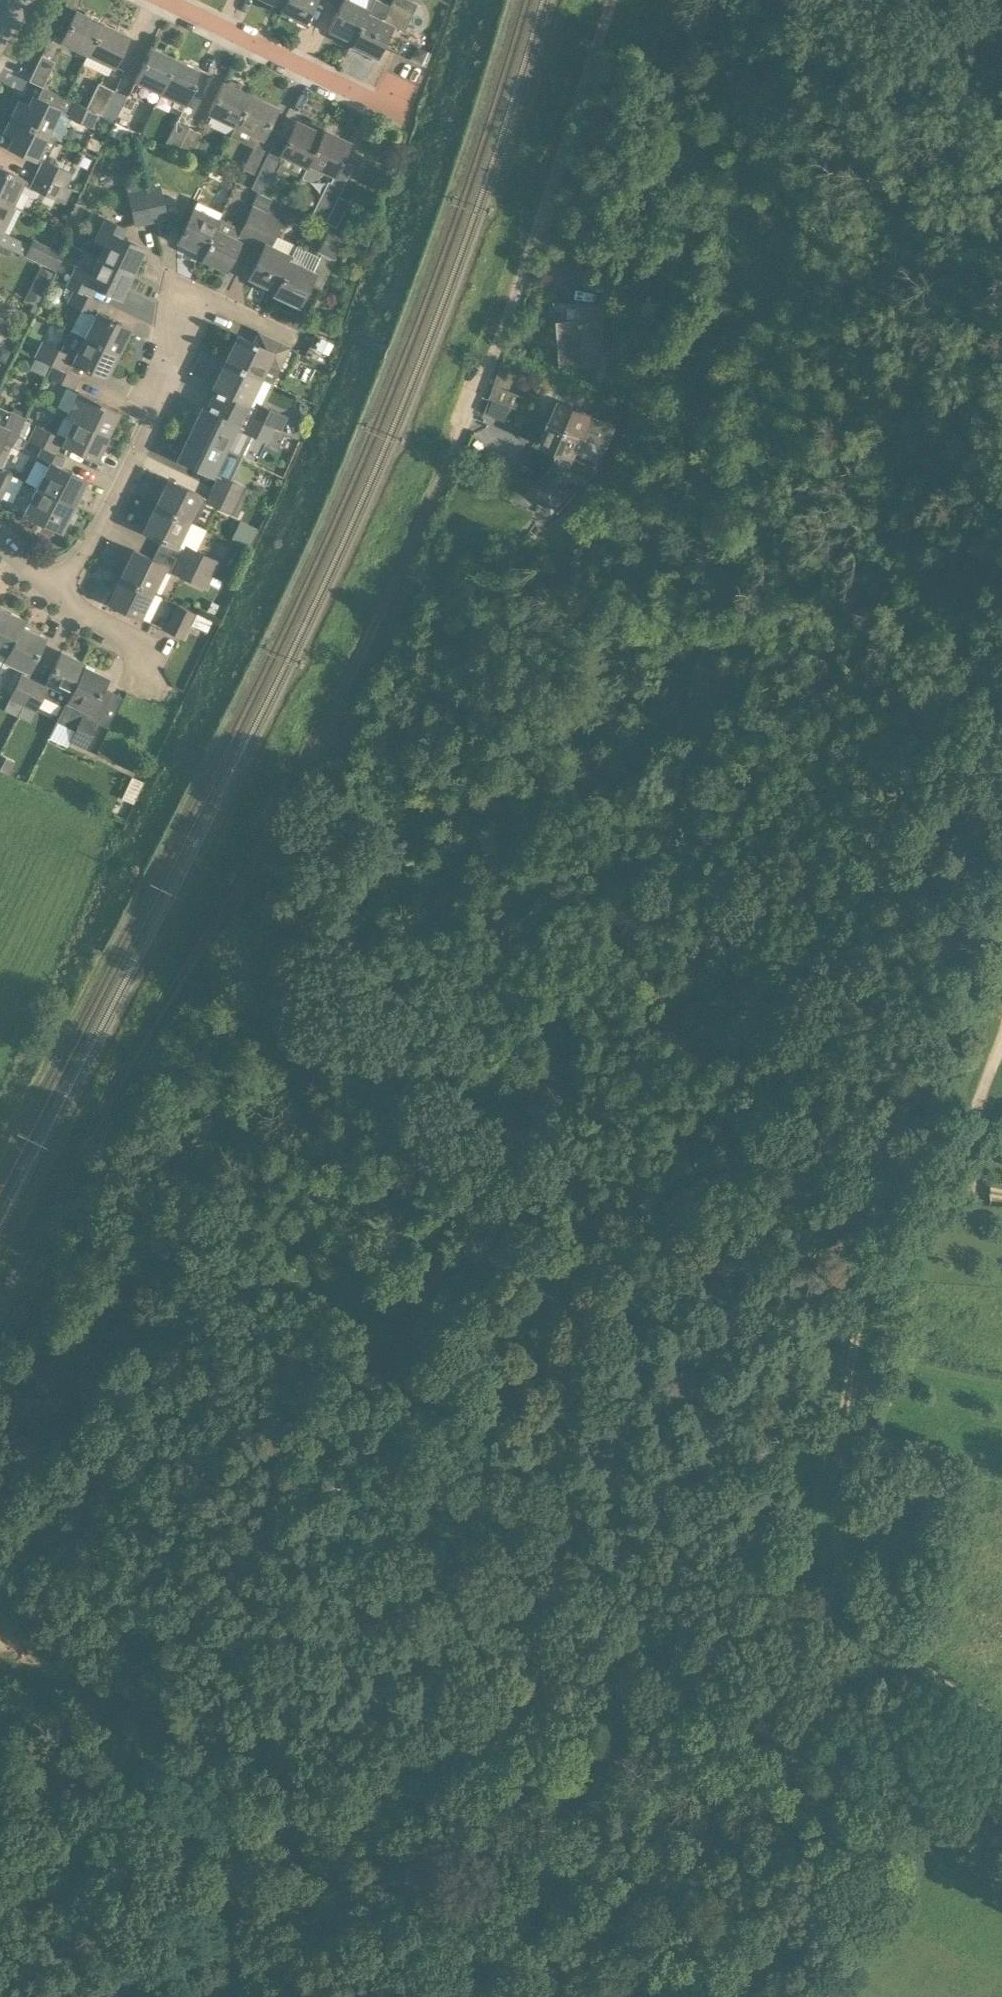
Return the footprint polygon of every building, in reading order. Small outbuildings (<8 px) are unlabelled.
[(282,7),(280,12),(304,24),(315,0),(286,0),(282,7)] [(370,8),(353,0),(330,0),(328,3),(339,9),(328,30),(329,31),(329,30),(353,42),(354,41),(370,8)] [(417,4),(409,0),(393,0),(390,6),(376,0),(373,0),(370,8),(354,41),(353,42),(351,45),(377,58),(393,26),(404,31),(417,4)] [(86,53),(101,23),(76,11),(62,41),(86,53)] [(113,66),(128,36),(101,23),(86,53),(113,66)] [(159,93),(176,59),(151,47),(134,81),(159,93)] [(42,86),(54,62),(41,56),(29,80),(42,86)] [(181,111),(195,83),(193,82),(199,70),(176,59),(159,93),(174,100),(171,106),(181,111)] [(234,126),(251,93),(223,79),(206,113),(234,126)] [(102,114),(114,89),(100,82),(88,107),(100,112),(102,114)] [(117,121),(129,96),(114,89),(102,114),(117,121)] [(234,126),(261,140),(275,113),(279,106),(251,93),(234,126)] [(61,110),(38,99),(32,96),(28,105),(19,100),(12,115),(50,132),(59,112),(61,110)] [(65,115),(93,128),(100,112),(88,107),(73,99),(65,115)] [(37,159),(50,132),(12,115),(4,133),(12,137),(8,146),(37,159)] [(295,118),(276,157),(303,168),(306,164),(323,131),(322,131),(295,118)] [(178,153),(190,127),(177,120),(164,146),(178,153)] [(191,159),(204,133),(190,127),(178,153),(191,159)] [(334,177),(352,141),(324,128),(322,131),(323,131),(306,164),(308,165),(303,177),(308,178),(314,178),(319,177),(323,174),(324,172),(334,177)] [(243,169),(256,175),(266,156),(269,150),(255,144),(243,169)] [(266,156),(256,175),(251,188),(264,195),(280,162),(266,156)] [(67,186),(74,172),(44,158),(37,172),(67,186)] [(25,179),(0,167),(0,199),(13,205),(25,179)] [(61,200),(67,186),(37,172),(31,186),(61,200)] [(151,219),(144,188),(142,179),(126,183),(127,191),(128,191),(135,223),(151,219)] [(324,223),(326,220),(339,194),(342,188),(328,181),(310,217),(324,223)] [(151,219),(153,219),(153,218),(163,216),(157,185),(144,188),(151,219)] [(267,210),(272,200),(258,193),(253,203),(267,210)] [(3,231),(15,206),(13,205),(0,199),(0,230),(3,231)] [(253,244),(267,212),(252,205),(241,228),(220,218),(202,258),(225,270),(241,238),(253,244)] [(202,258),(220,218),(194,206),(178,240),(203,252),(201,258),(202,258)] [(275,294),(290,259),(292,255),(272,244),(285,216),(269,209),(267,212),(253,244),(262,248),(249,277),(275,289),(273,293),(275,294)] [(130,275),(143,248),(122,238),(126,228),(104,217),(93,240),(102,244),(96,258),(130,275)] [(333,259),(345,235),(346,232),(330,225),(317,251),(333,259)] [(30,245),(24,256),(55,271),(63,253),(33,239),(30,245)] [(2,245),(0,248),(0,253),(8,257),(12,250),(2,245)] [(130,275),(96,258),(90,272),(75,265),(65,285),(73,289),(92,298),(100,302),(100,301),(92,297),(97,287),(120,297),(130,275)] [(299,305),(315,270),(290,259),(275,294),(299,305)] [(95,311),(95,312),(100,302),(92,298),(73,289),(66,302),(93,315),(95,311)] [(578,322),(555,325),(558,369),(602,368),(603,308),(579,309),(578,322)] [(129,328),(95,312),(95,311),(93,315),(82,337),(116,354),(129,328)] [(288,348),(258,333),(253,343),(238,335),(226,360),(262,377),(271,382),(278,369),(288,348)] [(82,337),(73,355),(71,360),(105,377),(116,354),(82,337)] [(52,365),(63,370),(70,354),(41,340),(34,356),(52,365)] [(245,414),(262,377),(226,360),(209,396),(245,414)] [(79,378),(63,370),(52,365),(46,376),(74,389),(79,378)] [(107,436),(119,412),(76,390),(65,415),(107,436)] [(632,413),(635,407),(607,395),(604,402),(607,403),(600,419),(559,402),(550,422),(593,441),(594,440),(607,446),(615,427),(623,430),(631,413),(632,413)] [(281,432),(288,417),(255,401),(248,416),(281,432)] [(226,449),(239,424),(203,407),(191,433),(226,449)] [(23,416),(10,410),(3,424),(0,423),(0,444),(1,443),(9,447),(23,416)] [(96,460),(107,436),(65,415),(64,415),(72,419),(61,443),(96,460)] [(284,433),(281,432),(248,416),(241,430),(277,448),(284,433)] [(584,461),(593,441),(550,422),(542,443),(584,461)] [(29,441),(41,447),(55,454),(63,438),(36,425),(29,441)] [(214,476),(226,449),(191,433),(178,459),(214,476)] [(65,458),(55,454),(41,447),(35,459),(48,465),(37,487),(73,506),(86,480),(61,467),(65,458)] [(12,475),(0,470),(0,497),(1,498),(12,475)] [(545,526),(569,501),(543,472),(511,506),(534,530),(542,523),(545,526)] [(218,474),(211,488),(238,501),(245,487),(218,474)] [(1,497),(12,503),(22,481),(11,476),(1,497)] [(190,521),(202,496),(168,480),(156,505),(190,521)] [(60,531),(73,506),(37,487),(24,513),(60,531)] [(238,501),(211,488),(205,502),(235,517),(242,503),(238,501)] [(178,547),(190,521),(156,505),(143,531),(178,547)] [(249,547),(259,530),(242,521),(233,538),(249,547)] [(184,544),(177,558),(213,575),(220,560),(184,544)] [(152,590),(164,565),(134,550),(122,576),(152,590)] [(206,589),(213,575),(177,558),(170,572),(206,589)] [(139,618),(152,590),(122,576),(109,602),(139,618)] [(182,637),(194,612),(178,604),(166,629),(182,637)] [(23,619),(0,609),(0,652),(5,654),(2,660),(3,661),(23,619)] [(27,672),(44,636),(21,625),(23,619),(3,661),(27,672)] [(63,706),(65,701),(84,661),(60,650),(44,683),(34,679),(16,717),(31,723),(36,711),(43,697),(63,706)] [(90,714),(108,677),(83,664),(85,661),(84,661),(65,701),(90,714)] [(16,717),(34,679),(21,673),(8,699),(3,711),(16,717)] [(84,749),(99,719),(83,711),(68,741),(84,749)] [(131,802),(140,781),(133,778),(124,799),(131,802)]
